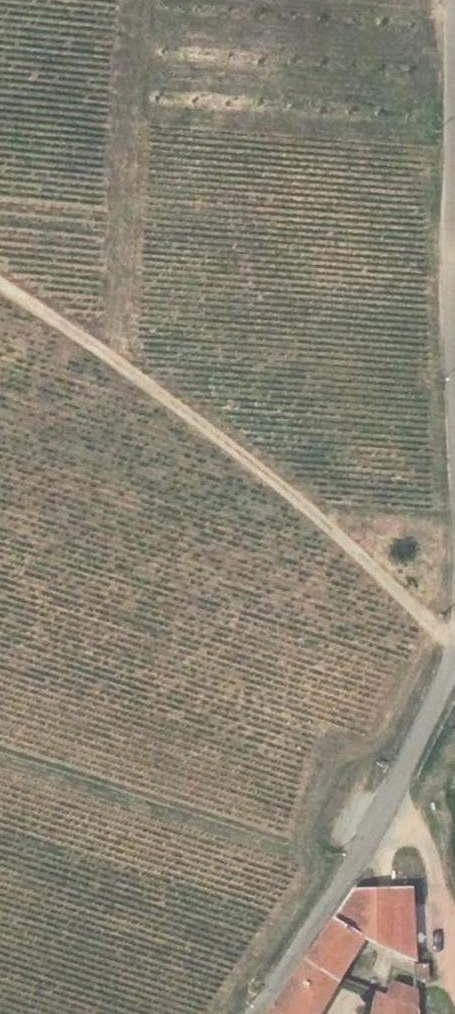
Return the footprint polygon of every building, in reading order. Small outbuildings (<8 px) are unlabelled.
[(301,966),(336,979),(361,934),(415,960),(411,888),(352,887),(301,966)] [(336,979),(301,966),(269,1013),(317,1013),(336,979)] [(415,1009),(418,1010),(416,984),(387,974),(379,996),(415,1009)] [(415,1009),(379,996),(375,994),(371,1013),(415,1013),(415,1009)]
